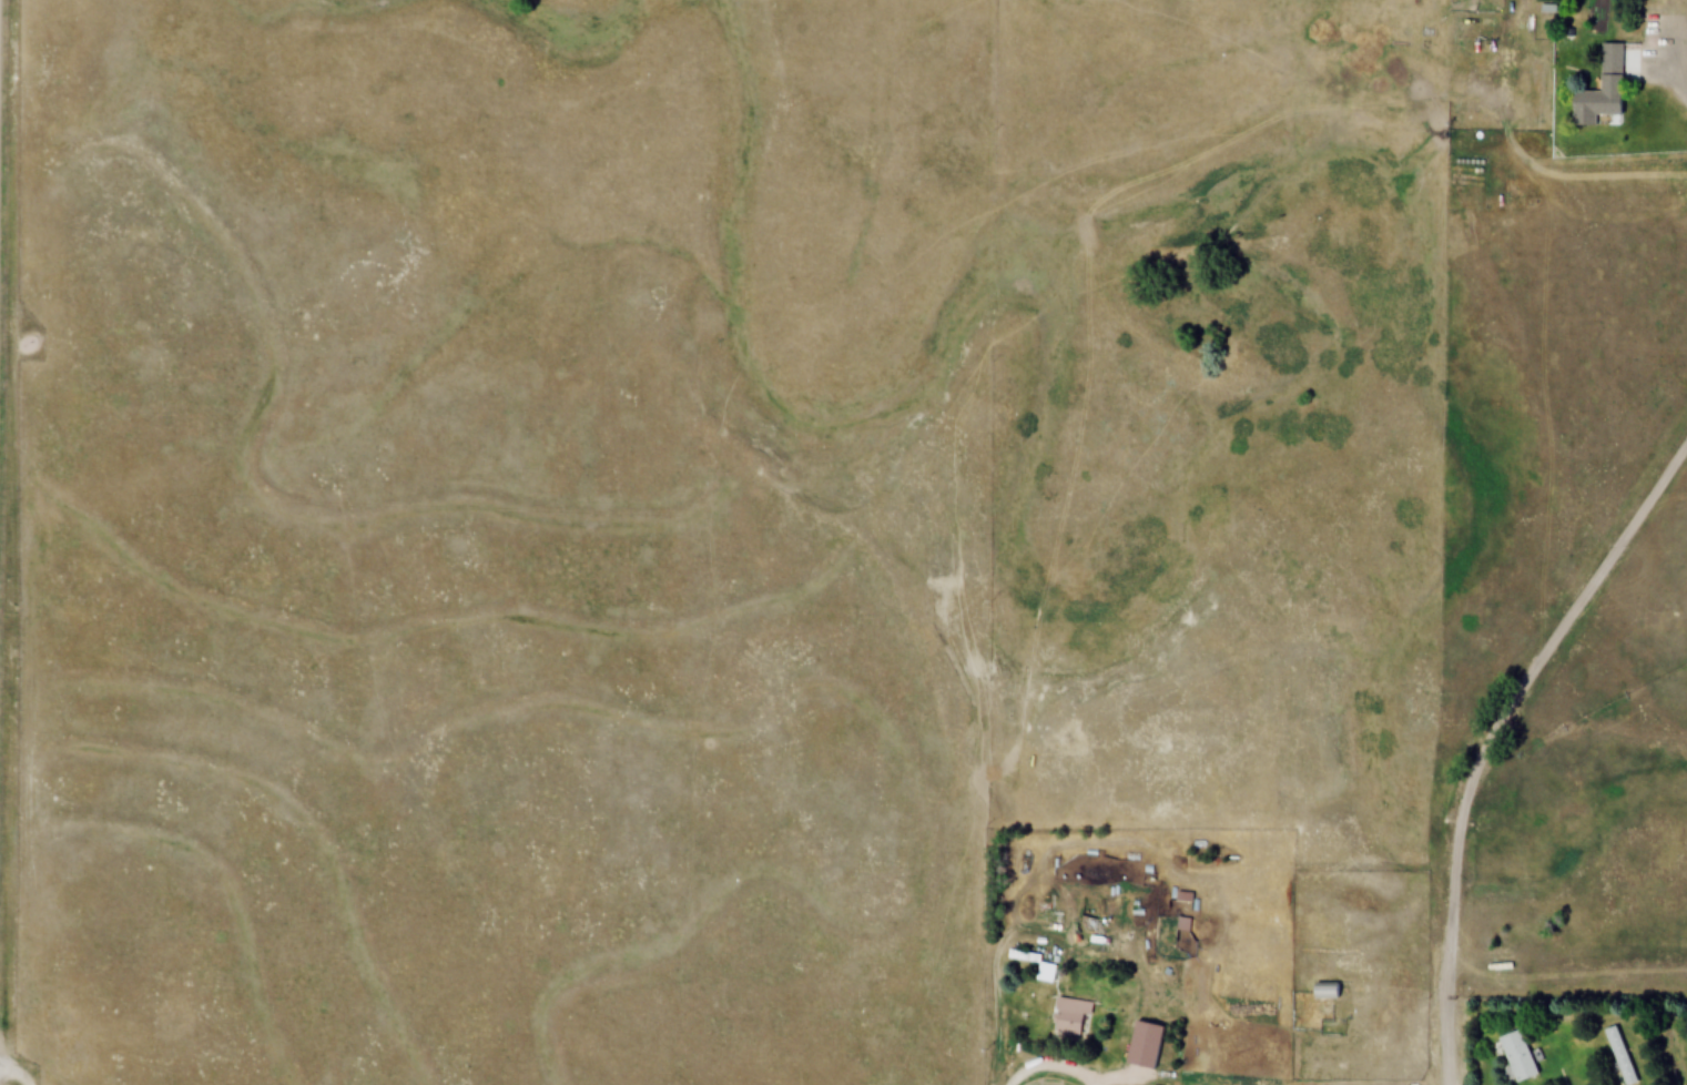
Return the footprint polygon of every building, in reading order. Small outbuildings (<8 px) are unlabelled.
[(1624,45),(1603,45),(1603,73),(1624,73),(1624,45)] [(1576,91),(1576,116),(1626,116),(1626,91),(1576,91)] [(1311,998),(1340,998),(1340,984),(1311,984),(1311,998)] [(1089,1001),(1056,998),(1053,1034),(1085,1037),(1089,1001)] [(1158,1067),(1164,1024),(1133,1020),(1127,1063),(1158,1067)] [(1538,1074),(1519,1029),(1497,1039),(1516,1083),(1538,1074)]
